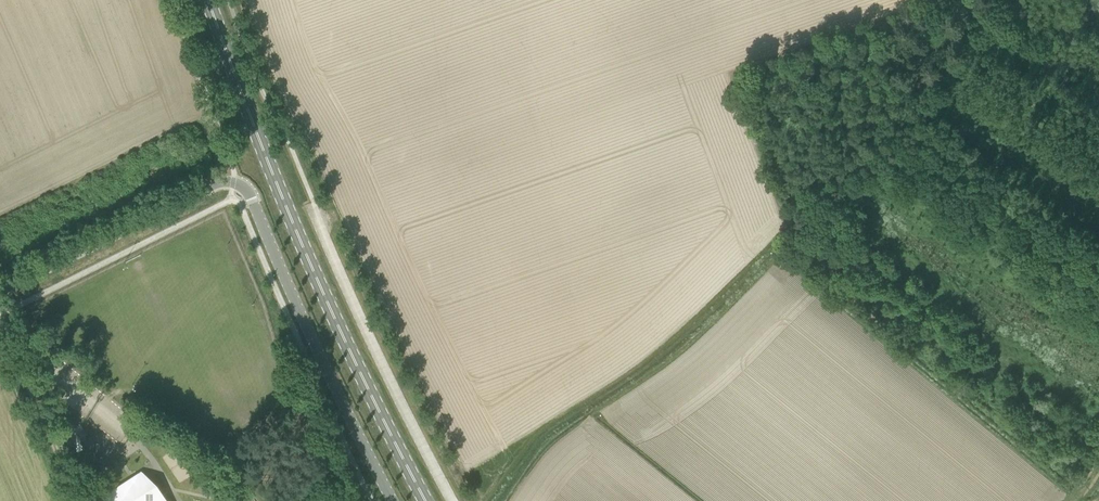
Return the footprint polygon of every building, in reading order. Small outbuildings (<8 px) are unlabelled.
[(106,495),(110,500),(160,500),(141,472),(106,495)]
